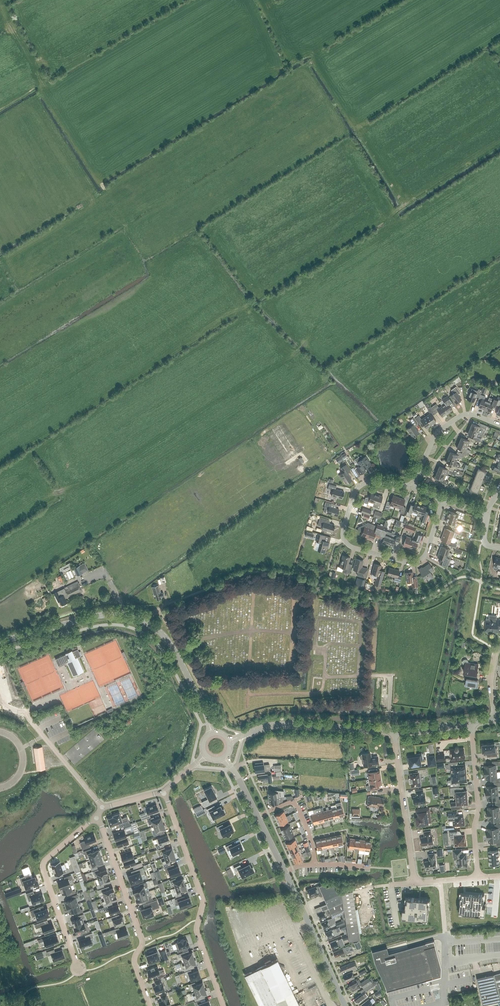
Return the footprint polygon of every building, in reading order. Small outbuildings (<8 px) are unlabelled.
[(451,396),(456,403),(461,399),(458,395),(460,393),(456,387),(451,390),(454,394),(451,396)] [(473,402),(476,396),(478,397),(481,390),(479,389),(478,391),(474,390),(473,392),(471,391),(467,399),(473,402)] [(480,394),(478,400),(481,401),(479,407),(484,409),(488,401),(484,400),(485,397),(480,394)] [(442,406),(447,413),(452,410),(450,407),(453,404),(447,396),(442,399),(444,402),(441,404),(442,406)] [(489,397),(488,401),(484,409),(490,412),(493,405),(496,407),(499,400),(493,397),(493,399),(489,397)] [(436,404),(431,407),(435,413),(438,411),(442,417),(447,413),(442,406),(439,408),(436,404)] [(427,409),(431,413),(426,417),(431,425),(436,421),(432,416),(435,413),(431,407),(431,408),(430,407),(427,409)] [(426,428),(431,425),(426,417),(422,420),(419,415),(415,418),(419,425),(422,423),(426,428)] [(419,433),(415,427),(418,425),(413,418),(410,420),(413,425),(407,429),(413,437),(419,433)] [(478,426),(472,423),(470,429),(483,434),(484,434),(487,426),(479,423),(478,426)] [(468,434),(474,436),(473,439),(475,440),(480,442),(483,434),(470,429),(468,434)] [(472,445),(475,440),(473,439),(468,437),(467,440),(461,437),(459,443),(468,446),(469,443),(472,445)] [(468,446),(459,443),(457,448),(463,450),(462,453),(465,454),(468,456),(470,450),(467,449),(468,446)] [(450,452),(448,457),(457,460),(458,458),(462,459),(463,457),(464,457),(465,454),(462,453),(457,451),(456,454),(450,452)] [(360,466),(356,469),(355,467),(353,467),(351,469),(354,473),(357,471),(360,475),(366,471),(364,468),(367,466),(368,467),(371,464),(366,456),(362,459),(362,458),(359,457),(355,460),(360,466)] [(452,465),(451,467),(454,469),(457,470),(458,467),(459,467),(460,465),(456,463),(457,460),(448,457),(446,462),(452,465)] [(499,462),(497,467),(493,466),(491,469),(499,473),(499,462)] [(346,465),(341,468),(344,472),(339,476),(341,480),(343,479),(346,484),(352,480),(347,473),(350,471),(346,465)] [(439,466),(437,471),(446,475),(447,472),(452,474),(455,475),(457,470),(454,469),(451,467),(447,466),(445,468),(439,466)] [(478,468),(476,474),(488,478),(489,476),(485,475),(486,472),(478,468)] [(449,482),(444,480),(446,475),(437,471),(435,476),(434,479),(439,481),(440,478),(441,479),(440,482),(447,485),(449,482)] [(483,479),(487,481),(488,478),(476,474),(474,479),(482,482),(483,479)] [(474,479),(472,485),(484,489),(485,487),(484,487),(481,485),(482,482),(474,479)] [(342,499),(344,492),(335,489),(336,486),(329,484),(328,490),(333,491),(331,496),(342,499)] [(484,489),(472,485),(470,490),(478,493),(479,490),(483,491),(484,489)] [(369,500),(365,498),(364,503),(368,504),(368,505),(373,506),(374,503),(377,495),(372,493),(369,500)] [(380,505),(383,497),(377,495),(374,503),(373,506),(379,509),(380,505)] [(390,505),(396,507),(399,498),(393,496),(391,502),(387,501),(384,509),(388,510),(390,505)] [(403,514),(406,508),(402,506),(405,500),(399,498),(396,507),(401,509),(400,513),(403,514)] [(328,513),(337,516),(339,509),(331,507),(332,503),(326,501),(324,508),(329,509),(328,513)] [(417,516),(418,514),(421,505),(415,503),(414,506),(410,504),(406,516),(409,517),(411,514),(417,516)] [(425,511),(426,507),(421,505),(418,514),(417,516),(420,517),(421,515),(423,516),(421,521),(425,522),(429,512),(425,511)] [(462,519),(464,513),(457,511),(456,514),(449,511),(447,517),(457,520),(458,517),(462,519)] [(332,532),(335,525),(326,523),(327,519),(320,517),(318,525),(323,527),(322,529),(332,532)] [(461,531),(463,528),(462,526),(459,525),(458,524),(456,523),(457,520),(447,517),(445,522),(450,524),(451,527),(453,528),(457,530),(461,531)] [(361,536),(367,538),(370,528),(372,525),(368,523),(359,528),(358,530),(363,532),(361,536)] [(370,528),(367,538),(373,540),(374,537),(379,538),(383,526),(378,524),(375,530),(370,528)] [(404,529),(414,532),(415,527),(406,524),(404,529)] [(392,533),(389,532),(388,535),(385,534),(387,528),(384,527),(379,538),(383,540),(382,543),(387,545),(392,533)] [(461,531),(457,530),(453,528),(452,531),(445,528),(443,534),(452,537),(455,538),(456,533),(460,535),(461,531)] [(392,531),(392,533),(387,545),(393,547),(395,541),(398,542),(398,544),(401,536),(397,535),(394,534),(395,532),(392,531)] [(318,534),(316,541),(320,542),(318,551),(325,553),(327,546),(329,546),(330,543),(324,541),(325,536),(318,534)] [(416,540),(412,539),(409,548),(415,550),(418,542),(421,543),(424,536),(418,534),(416,540)] [(452,537),(443,534),(441,540),(448,542),(447,545),(455,548),(456,548),(457,544),(450,541),(452,537)] [(403,546),(409,548),(412,539),(407,537),(403,546)] [(450,550),(441,546),(439,552),(451,556),(452,553),(449,552),(450,550)] [(450,559),(451,556),(439,552),(437,557),(441,559),(439,563),(447,566),(449,562),(450,562),(451,560),(450,559)] [(350,557),(343,555),(340,567),(344,568),(343,572),(349,574),(351,566),(348,565),(350,557)] [(353,570),(358,571),(357,575),(365,577),(367,569),(361,567),(363,561),(356,559),(353,570)] [(70,563),(60,568),(62,572),(63,573),(66,580),(76,576),(85,572),(89,570),(85,563),(81,565),(76,567),(73,569),(70,563)] [(376,581),(375,585),(380,586),(384,571),(380,570),(381,566),(374,564),(372,574),(377,575),(375,581),(376,581)] [(428,580),(433,577),(430,572),(433,570),(429,564),(423,568),(422,568),(419,570),(424,578),(426,577),(428,580)] [(401,577),(398,576),(399,570),(389,568),(388,575),(395,577),(394,581),(400,583),(401,577)] [(418,586),(417,576),(413,576),(413,572),(406,573),(407,583),(411,582),(412,587),(418,586)] [(360,582),(358,581),(356,586),(363,588),(365,581),(360,580),(360,582)] [(64,588),(64,587),(64,588),(68,596),(69,598),(69,597),(83,591),(78,581),(64,588)] [(157,600),(161,599),(161,597),(164,596),(163,592),(161,593),(159,585),(152,587),(154,595),(155,595),(157,600)] [(63,604),(64,605),(66,604),(66,603),(67,602),(65,597),(68,596),(64,588),(54,593),(58,602),(60,601),(62,605),(63,604)] [(496,622),(496,616),(489,615),(489,618),(487,618),(486,630),(499,632),(499,628),(499,621),(499,623),(496,622)] [(81,656),(78,649),(55,659),(58,666),(69,661),(73,671),(80,668),(76,658),(81,656)] [(468,662),(468,661),(468,660),(467,660),(466,659),(465,659),(464,660),(463,660),(463,661),(463,662),(462,662),(463,663),(463,664),(464,664),(464,665),(465,665),(464,672),(466,672),(465,679),(466,680),(465,686),(477,688),(478,680),(477,680),(478,674),(477,673),(479,664),(468,663),(468,662)] [(94,734),(96,737),(99,734),(95,729),(90,733),(92,736),(94,734)] [(488,751),(489,757),(498,756),(497,748),(495,748),(495,744),(492,744),(491,744),(487,744),(487,745),(483,745),(483,752),(488,751)] [(45,769),(42,747),(34,748),(37,770),(45,769)] [(458,748),(456,748),(455,749),(451,750),(452,760),(464,759),(464,758),(464,755),(463,749),(459,749),(458,748)] [(362,760),(363,760),(364,766),(372,765),(379,764),(378,756),(371,757),(370,753),(362,754),(362,755),(361,755),(360,756),(360,759),(362,760)] [(420,757),(420,756),(420,754),(416,755),(408,756),(409,763),(410,763),(411,766),(421,764),(420,757)] [(436,765),(435,756),(428,757),(429,766),(436,765)] [(496,772),(496,765),(499,765),(499,761),(492,761),(493,765),(485,766),(485,768),(485,773),(496,772)] [(255,765),(254,765),(255,772),(264,771),(270,770),(269,764),(264,765),(263,762),(255,763),(255,765)] [(452,770),(452,774),(464,773),(464,770),(465,769),(465,765),(458,766),(458,762),(448,763),(449,764),(446,764),(446,768),(452,770)] [(370,779),(381,778),(380,771),(377,771),(377,769),(369,770),(370,779)] [(426,769),(418,770),(418,773),(410,774),(412,787),(421,786),(421,782),(420,782),(419,776),(427,775),(426,769)] [(276,776),(272,776),(273,780),(280,779),(280,776),(282,775),(281,771),(276,772),(276,774),(276,776)] [(494,782),(499,782),(499,778),(497,778),(496,772),(485,773),(485,777),(486,777),(486,779),(494,779),(494,782)] [(464,773),(452,774),(452,779),(447,781),(448,785),(450,785),(450,787),(460,786),(459,782),(466,781),(466,777),(464,777),(464,773)] [(382,784),(381,778),(370,779),(371,785),(366,786),(367,790),(379,789),(379,785),(382,784)] [(498,786),(499,786),(499,782),(494,782),(494,786),(487,787),(487,789),(486,789),(487,793),(498,793),(498,786)] [(209,798),(202,802),(204,807),(213,803),(213,802),(212,799),(216,797),(215,793),(214,790),(213,790),(211,787),(205,790),(209,798)] [(468,797),(467,791),(460,791),(459,787),(450,788),(451,795),(456,794),(457,798),(468,797)] [(275,791),(277,791),(277,792),(268,793),(269,799),(279,797),(284,797),(284,791),(275,790),(275,791)] [(424,795),(423,790),(416,791),(417,796),(414,797),(415,804),(426,803),(425,795),(424,795)] [(487,793),(487,798),(488,798),(488,800),(495,800),(495,803),(499,803),(499,799),(498,799),(498,793),(487,793)] [(383,805),(384,798),(380,798),(380,797),(369,796),(367,806),(379,808),(379,805),(383,805)] [(457,798),(457,802),(451,802),(452,809),(461,808),(463,808),(462,804),(468,804),(468,797),(457,798)] [(337,808),(339,817),(344,816),(341,802),(336,804),(337,808)] [(488,814),(499,814),(499,807),(499,803),(495,803),(496,807),(488,808),(488,810),(488,814)] [(149,814),(159,811),(156,804),(146,808),(147,812),(140,814),(142,820),(150,817),(149,814)] [(332,809),(334,819),(339,817),(337,808),(334,808),(333,805),(331,806),(332,809)] [(213,806),(207,809),(208,812),(210,812),(213,818),(217,817),(217,818),(221,816),(220,815),(225,813),(223,809),(222,810),(220,806),(217,808),(216,808),(214,809),(213,806)] [(321,809),(321,812),(324,822),(329,820),(327,810),(324,811),(323,808),(321,809)] [(282,812),(274,816),(277,820),(286,816),(289,815),(286,809),(282,811),(282,812)] [(416,818),(417,819),(416,820),(416,823),(417,823),(418,825),(423,824),(423,826),(427,825),(427,824),(432,823),(431,818),(430,818),(429,809),(418,810),(419,817),(416,818)] [(449,820),(453,820),(454,825),(460,825),(460,826),(464,825),(464,821),(463,821),(463,815),(457,815),(457,812),(448,812),(449,820)] [(121,819),(119,814),(114,816),(114,817),(108,819),(109,824),(110,824),(111,825),(115,824),(118,823),(119,826),(130,823),(130,822),(129,823),(127,816),(121,819)] [(489,821),(497,821),(497,824),(499,824),(499,820),(499,814),(488,814),(488,819),(489,819),(489,821)] [(286,816),(277,820),(279,825),(288,821),(291,820),(289,815),(286,816)] [(153,823),(154,827),(163,823),(161,818),(155,820),(154,817),(147,819),(149,825),(153,823)] [(154,827),(155,830),(152,831),(154,836),(160,834),(159,831),(165,829),(165,828),(166,828),(165,825),(164,825),(163,823),(154,827)] [(224,824),(219,826),(220,830),(222,829),(225,835),(228,834),(229,835),(232,833),(232,832),(236,830),(232,823),(226,827),(224,824)] [(499,835),(499,828),(499,824),(497,824),(495,824),(495,828),(488,829),(488,831),(487,831),(488,836),(499,835)] [(292,830),(290,825),(281,829),(283,834),(292,830)] [(124,830),(113,833),(116,840),(126,837),(124,830)] [(294,835),(292,830),(283,834),(285,839),(294,835)] [(431,845),(433,844),(434,843),(434,841),(433,841),(432,836),(431,831),(424,832),(425,837),(421,838),(423,845),(430,844),(431,845)] [(457,831),(450,832),(450,839),(455,838),(455,846),(462,845),(462,846),(466,846),(466,842),(465,842),(465,835),(457,836),(457,831)] [(94,834),(84,838),(85,841),(80,843),(82,849),(90,847),(89,844),(93,842),(92,842),(96,841),(94,834)] [(167,835),(156,839),(158,845),(155,846),(156,849),(164,846),(163,843),(169,841),(167,835)] [(489,842),(496,842),(497,845),(499,845),(499,838),(499,839),(499,835),(488,836),(488,840),(489,840),(489,842)] [(116,840),(119,847),(129,844),(126,837),(116,840)] [(297,845),(295,840),(286,844),(288,849),(297,845)] [(233,843),(227,846),(230,850),(232,849),(235,854),(245,849),(242,842),(235,846),(235,845),(233,843)] [(290,854),(299,849),(297,845),(288,849),(290,854)] [(165,848),(159,850),(161,855),(164,854),(165,857),(174,854),(172,848),(166,850),(165,848)] [(90,860),(101,856),(101,855),(100,851),(99,851),(99,850),(95,851),(92,852),(91,849),(84,851),(86,858),(89,857),(90,860)] [(292,858),(302,854),(299,849),(290,854),(292,858)] [(134,857),(131,850),(121,854),(123,861),(134,857)] [(461,850),(454,851),(454,858),(458,857),(459,867),(467,866),(466,854),(462,854),(461,850)] [(489,851),(490,865),(499,864),(499,850),(491,851),(491,850),(490,850),(490,851),(489,851)] [(430,861),(425,862),(426,869),(427,869),(428,870),(430,870),(430,869),(437,868),(436,860),(435,853),(429,854),(430,861)] [(176,859),(174,854),(165,857),(166,860),(162,861),(164,867),(171,865),(170,862),(176,859)] [(292,858),(294,863),(304,859),(302,854),(292,858)] [(101,857),(101,856),(90,860),(93,866),(97,865),(99,864),(103,863),(103,861),(102,857),(101,857)] [(123,861),(126,868),(136,864),(134,857),(123,861)] [(55,876),(66,872),(65,870),(62,870),(59,862),(60,862),(51,865),(52,865),(53,868),(52,869),(54,872),(56,875),(55,876)] [(170,872),(171,876),(181,873),(178,866),(172,869),(171,865),(165,868),(167,873),(170,872)] [(240,865),(234,868),(236,872),(239,870),(242,877),(246,875),(246,876),(250,874),(250,873),(254,871),(252,868),(251,868),(249,865),(242,868),(240,865)] [(131,883),(142,880),(140,875),(145,873),(143,867),(135,870),(136,874),(129,876),(131,883)] [(97,876),(98,879),(108,875),(107,874),(108,873),(106,870),(99,872),(98,869),(94,871),(93,871),(94,877),(97,876)] [(25,877),(20,878),(22,885),(25,885),(26,888),(39,884),(37,880),(36,881),(35,877),(31,878),(29,874),(25,876),(25,877)] [(65,880),(58,883),(60,889),(70,885),(74,884),(73,881),(71,875),(64,877),(65,880)] [(110,881),(109,877),(108,877),(108,875),(98,879),(100,884),(96,886),(98,889),(104,886),(103,883),(110,881)] [(175,878),(170,880),(172,885),(174,884),(176,888),(185,884),(184,882),(185,882),(184,879),(183,879),(176,881),(175,878)] [(140,887),(133,890),(134,893),(135,893),(136,896),(146,892),(144,888),(148,887),(146,882),(139,884),(140,887)] [(344,912),(347,926),(349,941),(360,939),(352,891),(341,893),(339,894),(335,883),(326,887),(324,883),(316,887),(307,890),(309,893),(308,894),(309,896),(310,896),(310,897),(314,895),(314,896),(315,897),(314,897),(315,898),(318,895),(317,894),(318,893),(319,895),(321,896),(323,895),(327,904),(315,909),(316,913),(328,908),(336,904),(343,901),(344,912)] [(176,888),(173,889),(174,892),(176,897),(182,895),(180,892),(187,890),(187,889),(188,889),(186,886),(185,884),(176,888)] [(70,885),(60,889),(62,894),(69,892),(70,895),(76,893),(75,890),(72,891),(70,885)] [(104,898),(114,894),(113,892),(114,892),(113,888),(106,891),(105,888),(98,890),(100,895),(104,894),(105,897),(104,897),(104,898)] [(5,893),(7,898),(17,895),(15,890),(5,893)] [(38,895),(37,894),(34,895),(33,891),(26,894),(28,897),(31,896),(33,904),(44,900),(42,894),(38,895)] [(146,892),(136,896),(137,899),(136,899),(137,902),(145,900),(146,903),(152,900),(151,895),(149,891),(146,892)] [(460,904),(459,912),(463,912),(463,914),(481,915),(481,914),(485,914),(486,907),(483,906),(483,904),(484,899),(483,899),(483,895),(462,893),(462,897),(461,897),(460,902),(461,902),(460,904)] [(65,904),(67,908),(78,904),(76,898),(78,897),(77,894),(72,896),(72,899),(66,902),(66,903),(65,904)] [(115,896),(114,894),(104,898),(105,901),(102,902),(104,907),(111,905),(110,902),(117,899),(116,896),(115,896)] [(180,904),(181,908),(185,907),(185,908),(188,907),(188,905),(192,904),(189,897),(183,900),(182,897),(175,899),(177,905),(180,904)] [(406,906),(406,909),(403,909),(402,916),(406,917),(406,918),(424,919),(424,918),(428,918),(429,911),(428,911),(428,908),(429,908),(430,899),(408,898),(407,902),(406,902),(406,906)] [(153,916),(154,916),(152,910),(159,907),(157,900),(146,904),(148,908),(141,910),(143,917),(146,917),(146,918),(150,917),(150,918),(153,917),(153,916)] [(332,917),(344,912),(343,901),(336,904),(337,906),(329,909),(327,910),(324,911),(324,910),(317,913),(318,914),(317,915),(318,916),(319,917),(320,919),(323,918),(327,917),(327,916),(331,914),(332,917)] [(80,910),(78,904),(67,908),(68,912),(69,912),(70,913),(77,911),(78,914),(83,912),(82,909),(80,910)] [(109,911),(110,915),(120,911),(118,905),(108,908),(105,909),(106,912),(109,911)] [(48,913),(49,912),(47,908),(39,911),(38,908),(30,910),(33,917),(37,915),(38,919),(49,915),(48,913)] [(79,919),(72,921),(74,927),(84,923),(82,918),(84,917),(83,914),(78,916),(79,919)] [(124,923),(122,917),(116,919),(115,916),(108,918),(110,924),(114,922),(115,926),(124,923)] [(322,927),(323,926),(324,928),(327,927),(328,927),(330,926),(332,925),(332,923),(333,923),(335,922),(334,920),(335,919),(334,917),(329,919),(327,920),(321,923),(321,924),(322,927)] [(346,923),(344,918),(341,919),(342,921),(335,924),(337,927),(346,923)] [(44,933),(55,930),(52,922),(45,925),(44,921),(35,924),(36,928),(42,926),(44,933)] [(84,923),(74,927),(76,933),(83,930),(84,933),(90,931),(86,922),(84,923)] [(129,935),(126,928),(120,931),(119,927),(112,930),(114,934),(117,933),(119,938),(129,935)] [(327,936),(328,938),(332,937),(334,936),(339,934),(337,929),(334,930),(334,929),(332,930),(325,933),(326,933),(325,933),(327,936)] [(46,948),(54,945),(54,943),(59,942),(57,935),(46,939),(45,937),(38,940),(39,943),(44,941),(46,948)] [(336,947),(336,948),(338,947),(338,946),(340,945),(341,946),(344,945),(342,938),(338,940),(336,940),(330,943),(331,947),(331,946),(332,949),(336,947)] [(97,948),(96,944),(93,945),(91,939),(79,943),(82,950),(89,947),(90,950),(97,948)] [(177,949),(178,952),(183,950),(182,947),(189,945),(188,941),(187,941),(186,939),(184,940),(184,939),(180,940),(180,941),(175,943),(177,949)] [(385,948),(372,952),(376,964),(386,986),(387,991),(436,978),(435,974),(438,974),(440,973),(433,947),(436,946),(434,942),(435,942),(434,941),(426,943),(408,948),(387,954),(385,948)] [(344,947),(333,952),(335,957),(340,955),(341,956),(342,957),(344,956),(345,955),(344,953),(346,952),(347,954),(354,951),(351,944),(344,947)] [(47,952),(48,956),(51,955),(54,961),(64,957),(62,950),(55,952),(54,949),(47,952)] [(149,962),(153,961),(156,960),(160,958),(157,952),(154,953),(153,951),(149,952),(150,954),(146,956),(149,962)] [(182,959),(183,962),(194,958),(193,956),(194,956),(193,952),(185,955),(184,952),(177,954),(179,960),(182,959)] [(195,960),(194,958),(183,962),(184,962),(185,965),(183,966),(184,971),(190,969),(189,966),(197,964),(195,960)] [(283,972),(284,969),(285,967),(282,966),(280,965),(277,959),(248,974),(245,975),(257,1000),(260,1005),(300,1005),(283,972)] [(341,968),(340,968),(342,972),(346,970),(346,971),(349,970),(349,971),(352,969),(353,971),(358,969),(354,961),(349,963),(349,964),(341,967),(341,968)] [(154,968),(154,967),(151,968),(151,969),(147,970),(149,974),(148,974),(149,978),(153,976),(157,975),(158,978),(165,975),(163,969),(159,971),(158,967),(154,968)] [(191,980),(201,977),(198,970),(192,973),(191,970),(185,972),(187,978),(190,977),(191,980)] [(343,975),(346,982),(355,978),(352,971),(343,975)] [(495,974),(494,975),(494,974),(477,978),(483,1005),(483,1004),(484,1005),(499,1005),(499,994),(495,974)] [(350,989),(351,989),(353,992),(360,988),(359,986),(362,985),(364,988),(372,982),(374,981),(372,978),(370,979),(369,977),(361,983),(359,979),(357,980),(357,979),(352,981),(353,983),(348,985),(350,989)] [(156,986),(153,987),(156,994),(165,990),(163,984),(162,984),(160,979),(155,981),(156,986)] [(368,995),(365,992),(377,984),(375,980),(374,981),(372,982),(368,985),(364,988),(360,991),(362,993),(355,999),(355,1000),(356,1002),(357,1002),(358,1002),(358,1003),(365,998),(368,995)] [(196,985),(195,982),(189,984),(191,989),(194,988),(195,992),(205,988),(203,983),(196,985)] [(205,991),(205,988),(195,992),(196,995),(193,996),(195,1001),(201,999),(200,996),(207,994),(206,990),(205,991)] [(162,1001),(159,1002),(160,1005),(168,1005),(171,1005),(169,999),(168,999),(166,994),(160,996),(162,1001)]
